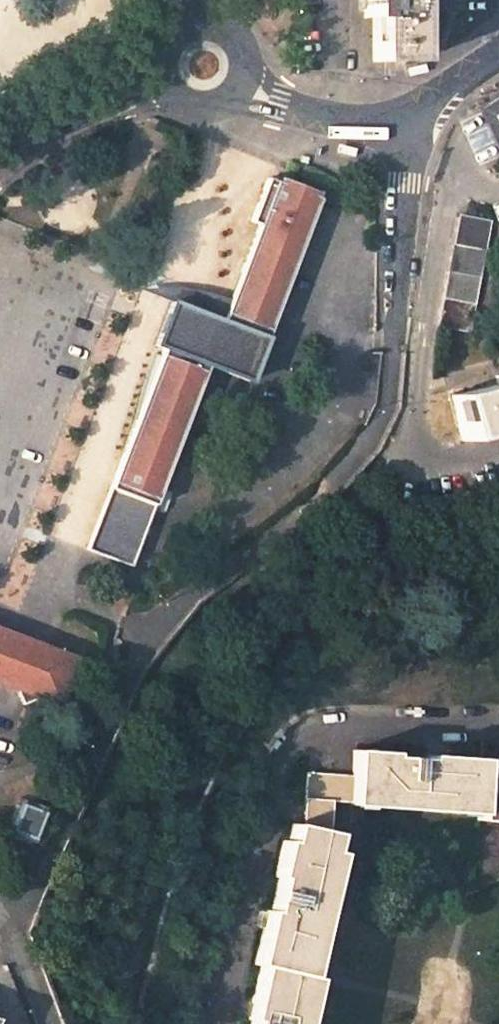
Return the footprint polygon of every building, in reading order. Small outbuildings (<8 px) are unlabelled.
[(413,0),(364,0),(364,2),(364,20),(372,20),(373,61),(414,60),(413,0)] [(480,112),(498,152),(498,122),(496,118),(498,116),(498,98),(480,112)] [(246,382),(300,240),(316,198),(281,185),(265,179),(264,180),(254,206),(263,209),(218,323),(168,305),(160,326),(152,346),(158,349),(82,550),(125,567),(203,365),(246,382)] [(469,332),(490,225),(490,222),(462,216),(440,325),(469,332)] [(496,376),(497,384),(449,396),(460,438),(498,429),(498,375),(496,376)] [(54,706),(71,664),(17,642),(0,635),(0,685),(54,706)] [(318,792),(465,794),(465,800),(498,800),(498,745),(468,745),(468,738),(437,738),(411,737),(411,743),(377,742),(377,737),(337,736),(337,766),(302,766),(301,818),(318,822),(318,792)] [(44,815),(23,806),(12,831),(34,840),(44,815)] [(306,967),(298,965),(325,841),(317,839),(321,822),(318,822),(301,818),(280,814),(276,831),(270,829),(262,866),(266,866),(262,885),(259,901),(255,900),(244,953),(250,955),(239,1008),(244,1010),(241,1023),(294,1023),(306,967)]
